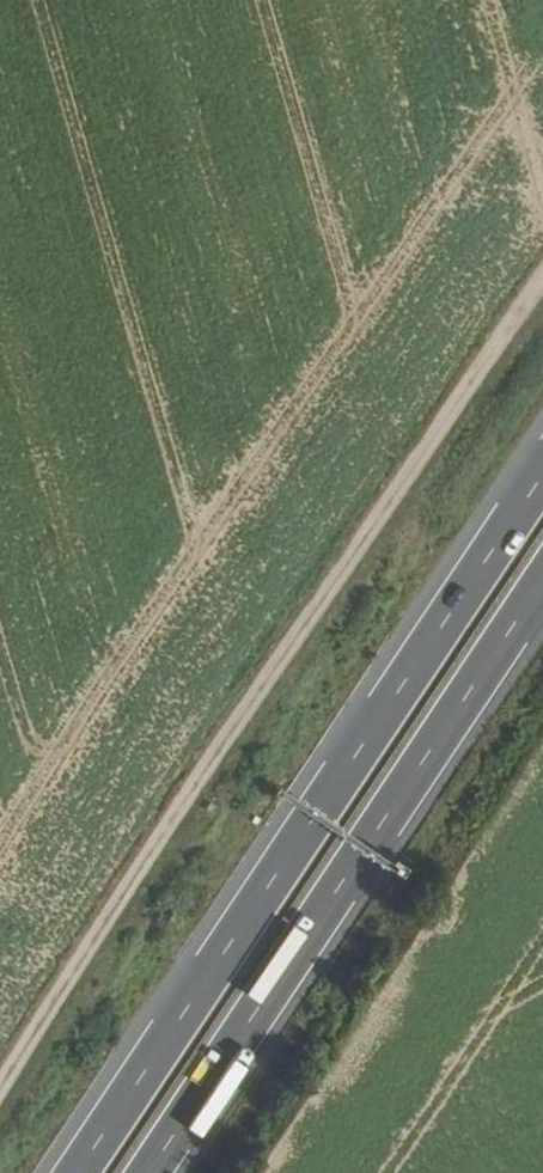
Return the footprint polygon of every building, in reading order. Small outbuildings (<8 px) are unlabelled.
[(204,1138),(228,1088),(215,1082),(191,1132),(204,1138)]
